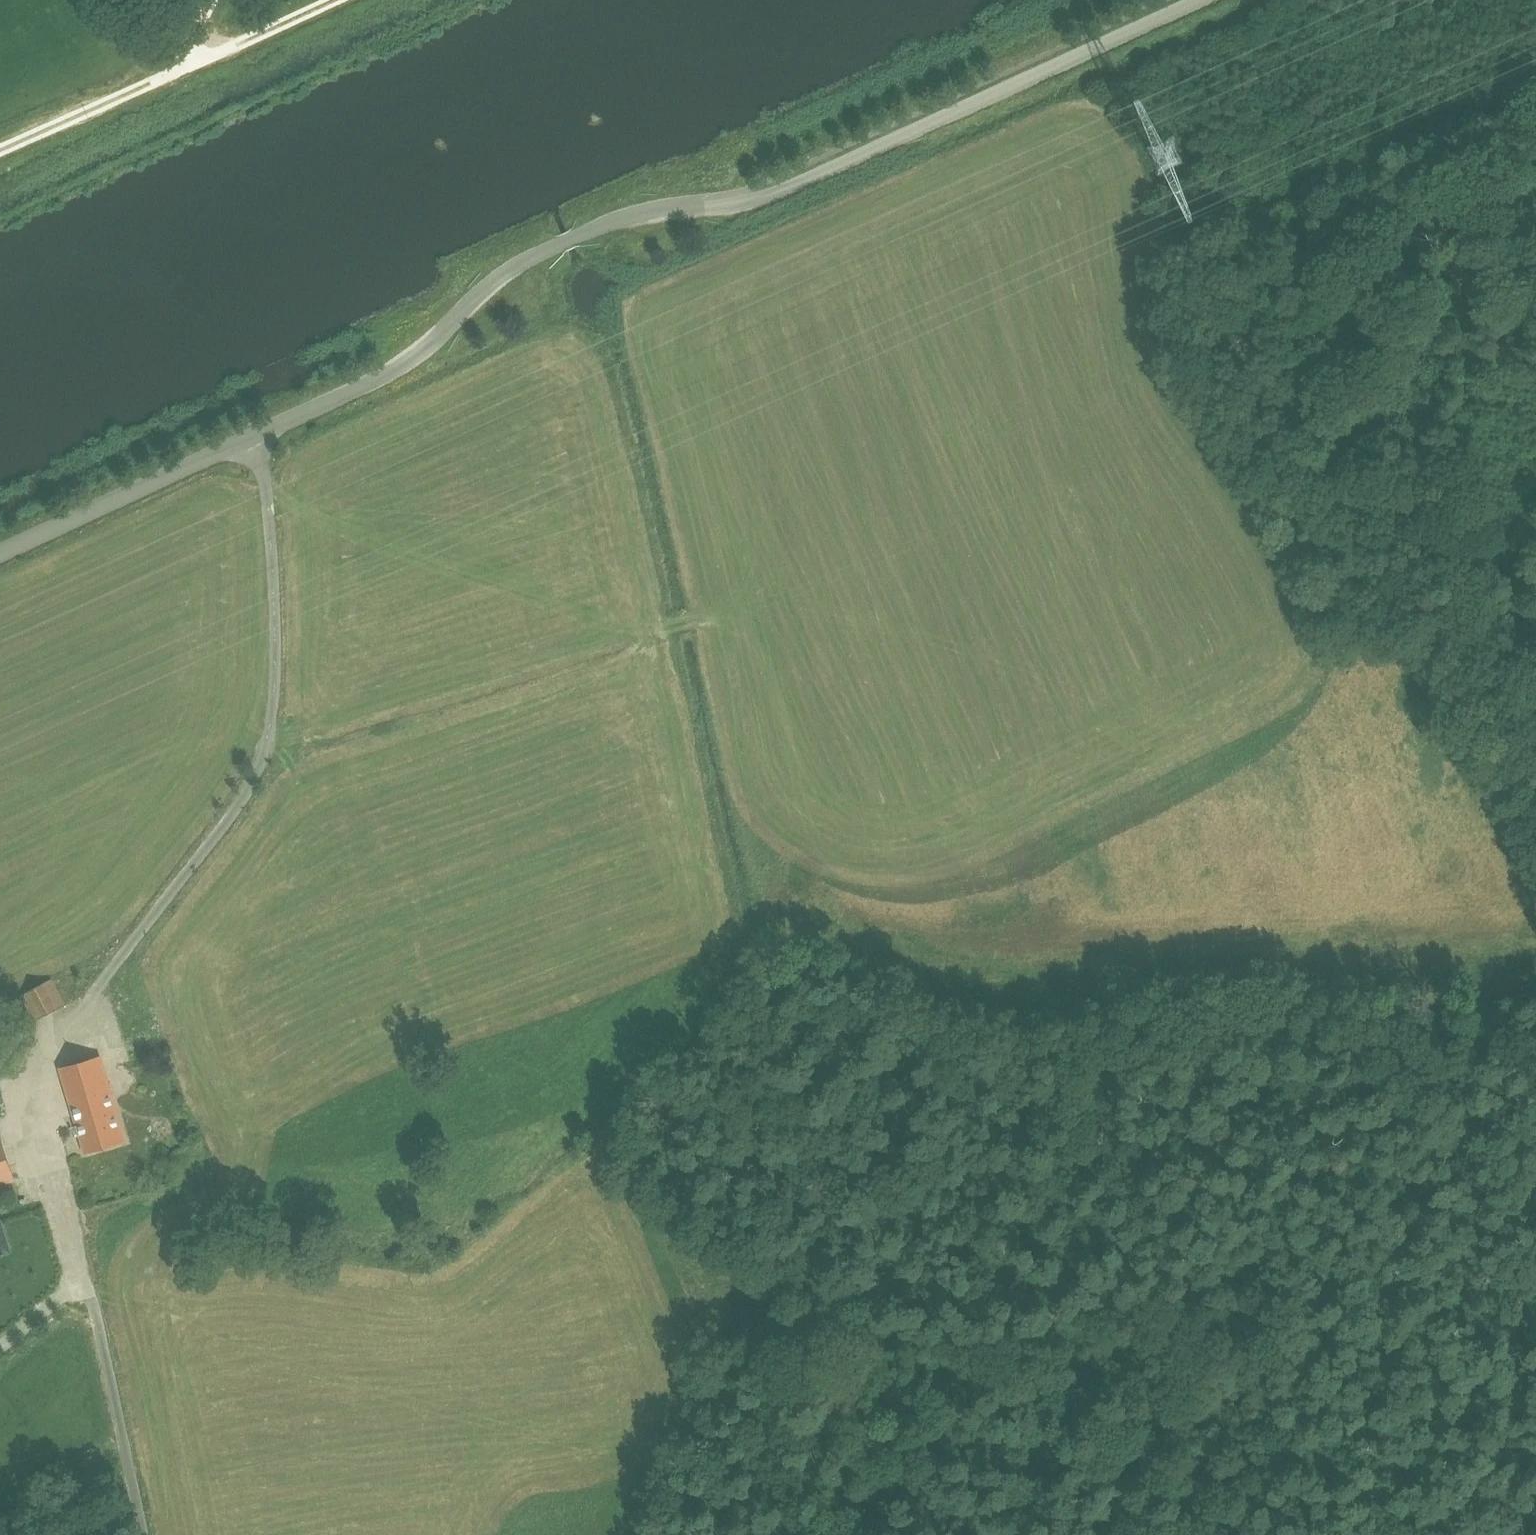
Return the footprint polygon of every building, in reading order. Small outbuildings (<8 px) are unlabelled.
[(23,998),(12,1005),(22,1025),(66,1002),(51,977),(22,993),(23,998)] [(86,1152),(126,1140),(101,1056),(61,1068),(86,1152)] [(1,1135),(0,1135),(0,1184),(14,1179),(1,1135)]
